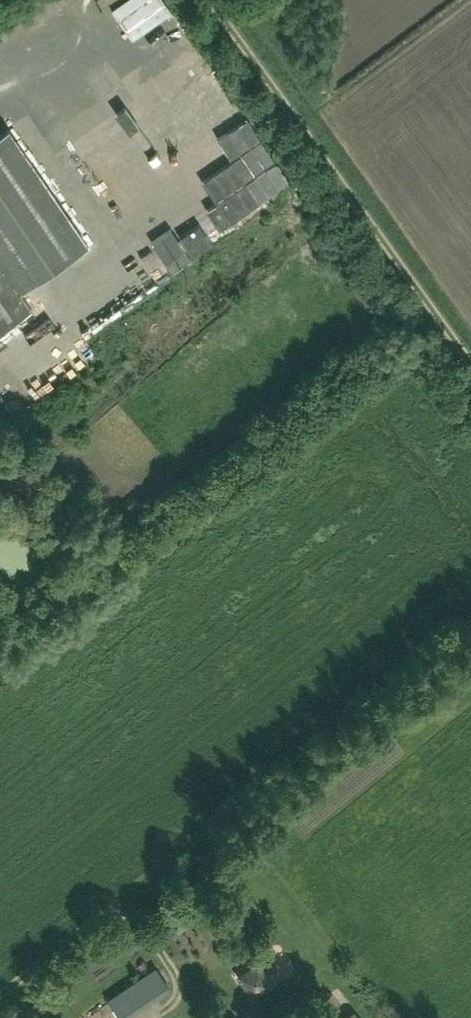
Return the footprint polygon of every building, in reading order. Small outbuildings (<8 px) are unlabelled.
[(8,127),(0,133),(0,329),(32,307),(21,291),(89,244),(8,127)] [(251,998),(275,984),(261,960),(236,974),(251,998)] [(170,989),(155,968),(108,999),(121,1017),(127,1017),(170,989)]
